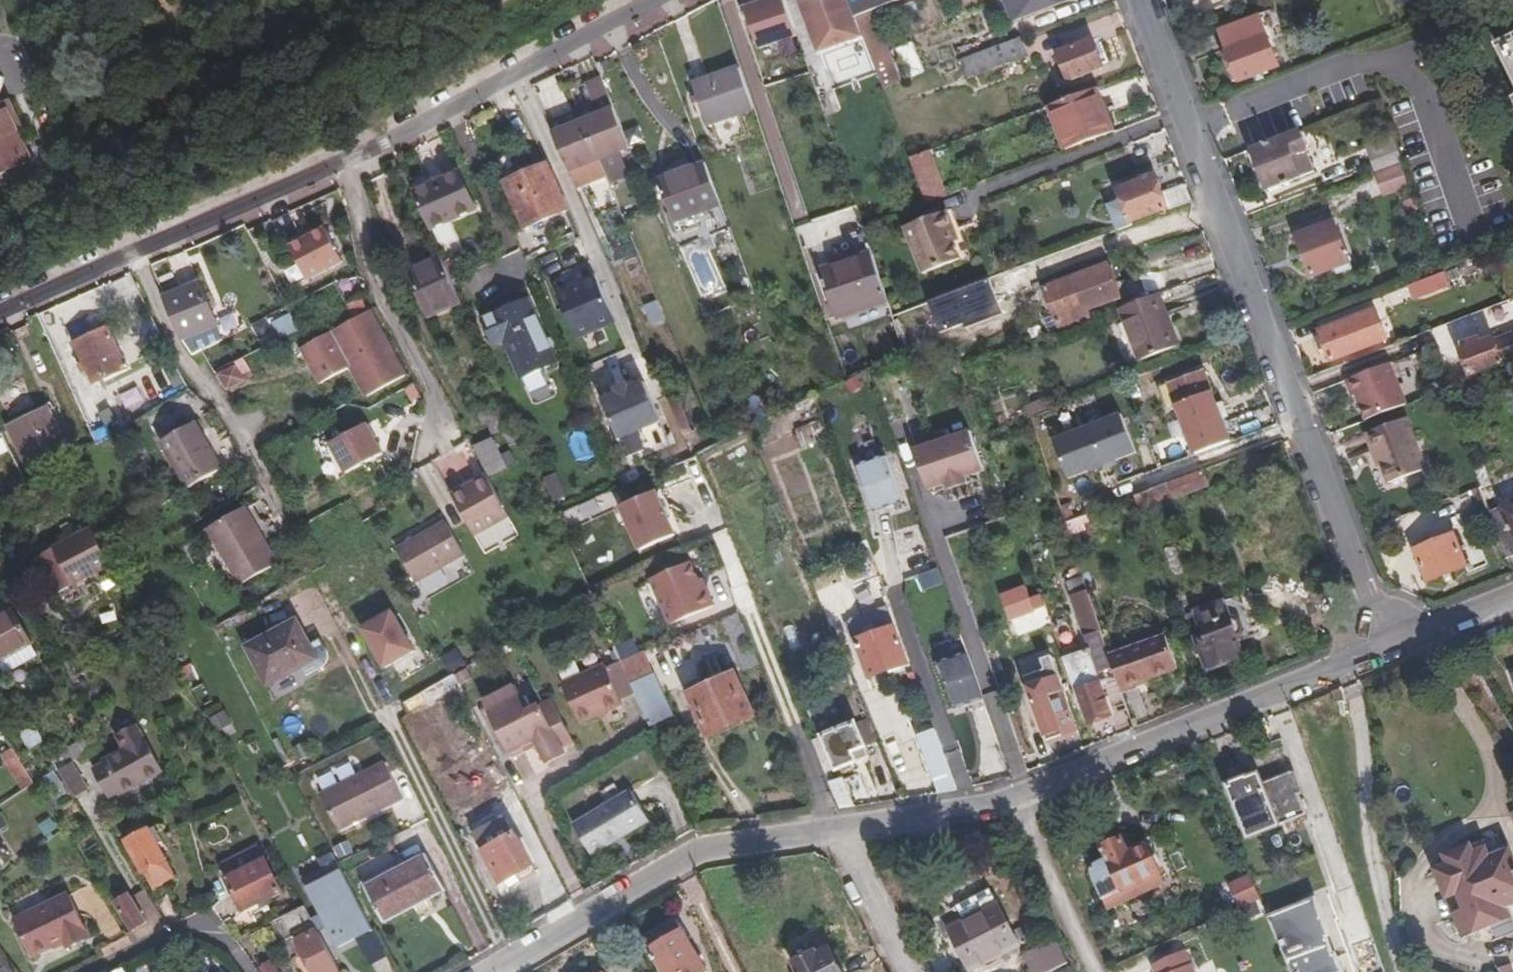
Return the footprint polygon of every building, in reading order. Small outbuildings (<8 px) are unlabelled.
[(785,0),(751,0),(761,26),(790,15),(785,0)] [(817,47),(831,42),(844,37),(858,32),(848,0),(801,0),(817,47)] [(849,1),(854,14),(865,10),(861,0),(849,0),(849,1)] [(1048,27),(1081,14),(1075,0),(1038,0),(1048,27)] [(872,11),(855,17),(858,23),(882,88),(898,82),(872,11)] [(1275,65),(1267,46),(1256,15),(1216,30),(1236,80),(1275,65)] [(844,37),(831,42),(833,49),(847,44),(844,37)] [(1497,50),(1512,42),(1512,37),(1494,45),(1497,50)] [(1093,38),(1057,52),(1066,79),(1103,67),(1093,38)] [(967,77),(1026,55),(1020,40),(962,62),(967,77)] [(897,48),(909,78),(924,72),(912,42),(897,48)] [(1497,50),(1512,85),(1512,42),(1497,50)] [(753,110),(739,70),(695,85),(708,125),(753,110)] [(628,148),(599,74),(582,82),(590,102),(594,101),(598,109),(566,125),(561,114),(546,121),(576,192),(606,178),(609,185),(630,175),(619,152),(628,148)] [(1091,89),(1046,106),(1063,150),(1108,133),(1091,89)] [(2,103),(17,134),(22,132),(8,100),(2,103)] [(590,102),(561,114),(566,125),(598,109),(594,101),(590,102)] [(17,134),(2,103),(0,104),(0,173),(29,159),(17,134)] [(1301,130),(1250,149),(1267,191),(1316,171),(1301,130)] [(1392,153),(1387,138),(1362,148),(1367,162),(1392,153)] [(927,152),(908,159),(924,203),(943,196),(927,152)] [(1392,153),(1367,162),(1371,174),(1397,165),(1392,153)] [(720,207),(705,164),(657,182),(674,224),(720,207)] [(544,165),(502,183),(522,229),(564,210),(544,165)] [(427,227),(474,209),(460,172),(431,184),(426,172),(408,180),(427,227)] [(1185,187),(1184,186),(1155,196),(1147,176),(1115,189),(1128,222),(1157,211),(1163,212),(1190,202),(1185,187)] [(967,256),(949,209),(903,226),(921,274),(967,256)] [(1316,228),(1332,270),(1347,264),(1331,222),(1316,228)] [(1309,277),(1332,270),(1316,228),(1294,236),(1309,277)] [(323,230),(288,249),(307,282),(341,263),(323,230)] [(874,277),(866,253),(843,261),(819,269),(833,313),(855,305),(879,299),(873,280),(874,277)] [(459,299),(440,256),(408,269),(428,314),(459,299)] [(1059,331),(1088,320),(1086,310),(1118,298),(1106,264),(1043,287),(1059,331)] [(1446,272),(1408,286),(1414,302),(1452,288),(1446,272)] [(574,338),(612,321),(592,273),(578,279),(581,285),(568,291),(555,297),(574,338)] [(344,298),(357,291),(348,275),(336,282),(344,298)] [(581,285),(578,279),(565,285),(568,291),(581,285)] [(203,280),(165,297),(182,340),(222,322),(203,280)] [(1157,295),(1120,308),(1122,315),(1137,361),(1175,348),(1157,295)] [(645,307),(653,326),(666,321),(658,301),(645,307)] [(943,301),(929,304),(934,328),(949,325),(943,301)] [(526,303),(482,322),(492,347),(502,342),(518,380),(553,365),(526,303)] [(910,308),(891,315),(903,352),(922,345),(910,308)] [(1385,339),(1374,310),(1318,331),(1330,360),(1385,339)] [(272,322),(280,339),(298,330),(290,313),(272,322)] [(405,380),(371,315),(301,352),(321,389),(352,373),(367,400),(405,380)] [(109,329),(76,345),(94,384),(128,367),(109,329)] [(1468,380),(1512,364),(1510,359),(1512,358),(1512,333),(1491,341),(1490,339),(1478,344),(1476,339),(1460,345),(1462,350),(1457,352),(1468,380)] [(1354,394),(1364,420),(1398,408),(1404,405),(1388,362),(1345,379),(1351,396),(1354,394)] [(237,371),(219,379),(227,395),(245,386),(237,371)] [(626,388),(641,382),(637,373),(595,391),(598,400),(615,393),(614,390),(625,385),(626,388)] [(1203,375),(1168,387),(1176,408),(1186,434),(1196,431),(1203,452),(1227,443),(1203,375)] [(615,393),(598,400),(615,439),(657,421),(641,382),(626,388),(625,385),(614,390),(615,393)] [(135,386),(118,395),(126,409),(142,400),(135,386)] [(1166,412),(1176,408),(1168,387),(1159,391),(1166,412)] [(49,410),(18,424),(33,456),(63,441),(49,410)] [(1134,453),(1119,416),(1052,442),(1066,479),(1086,472),(1114,461),(1134,453)] [(1426,470),(1406,420),(1365,435),(1371,453),(1374,452),(1387,484),(1426,470)] [(196,425),(161,445),(187,492),(223,473),(196,425)] [(371,430),(333,451),(350,480),(387,460),(371,430)] [(929,492),(948,485),(967,479),(985,473),(972,433),(916,453),(929,492)] [(495,438),(475,445),(488,478),(507,470),(495,438)] [(887,456),(859,465),(873,508),(902,499),(887,456)] [(1116,466),(1114,461),(1086,472),(1088,476),(1116,466)] [(1202,472),(1136,496),(1139,506),(1141,511),(1173,499),(1174,500),(1206,489),(1207,485),(1202,472)] [(948,485),(950,491),(968,485),(967,479),(948,485)] [(487,480),(451,498),(473,540),(509,521),(487,480)] [(655,491),(619,507),(639,551),(675,536),(655,491)] [(1487,516),(1499,549),(1512,544),(1512,506),(1487,516)] [(248,509),(209,528),(241,585),(279,564),(248,509)] [(1071,535),(1090,530),(1086,517),(1067,523),(1071,535)] [(445,524),(395,551),(413,585),(463,558),(445,524)] [(892,530),(898,554),(923,548),(917,524),(892,530)] [(93,529),(54,550),(73,587),(112,567),(93,529)] [(1462,564),(1450,534),(1411,549),(1424,582),(1451,571),(1451,568),(1462,564)] [(699,580),(690,562),(650,579),(671,624),(715,605),(708,589),(704,591),(699,580)] [(917,576),(921,591),(942,584),(938,570),(917,576)] [(1082,577),(1071,581),(1075,593),(1070,595),(1084,636),(1101,631),(1082,577)] [(703,579),(699,580),(704,591),(708,589),(703,579)] [(1046,606),(1042,595),(1029,599),(1025,588),(1001,596),(1009,620),(1046,606)] [(1052,592),(1042,595),(1046,606),(1048,613),(1057,611),(1052,592)] [(1238,598),(1190,614),(1194,628),(1202,626),(1205,633),(1197,636),(1208,668),(1244,656),(1240,641),(1256,636),(1247,610),(1243,612),(1238,598)] [(383,671),(419,655),(398,611),(362,627),(383,671)] [(0,621),(0,665),(32,647),(13,614),(0,621)] [(297,625),(249,651),(268,689),(316,664),(297,625)] [(892,626),(856,640),(858,648),(853,650),(859,669),(866,667),(869,677),(905,663),(892,626)] [(1109,656),(1101,631),(1084,636),(1089,650),(1096,671),(1112,665),(1109,656)] [(1167,637),(1109,656),(1112,665),(1116,677),(1121,689),(1178,670),(1167,637)] [(635,696),(648,725),(675,713),(647,650),(626,658),(633,675),(627,677),(635,696)] [(1088,724),(1128,710),(1116,677),(1100,682),(1096,671),(1089,650),(1064,659),(1075,693),(1078,693),(1088,724)] [(984,696),(969,654),(941,664),(956,705),(984,696)] [(627,677),(621,664),(607,670),(605,667),(562,686),(580,725),(623,707),(621,702),(635,696),(627,677)] [(428,689),(434,702),(462,686),(456,674),(449,677),(428,689)] [(750,715),(733,675),(690,694),(708,734),(750,715)] [(525,716),(517,701),(523,698),(517,686),(486,701),(492,714),(489,716),(510,755),(511,755),(513,759),(528,752),(526,748),(538,742),(549,763),(568,754),(564,747),(574,742),(562,717),(551,722),(543,707),(530,713),(525,716)] [(404,702),(411,714),(434,702),(428,689),(404,702)] [(1079,732),(1063,689),(1035,699),(1049,743),(1079,732)] [(517,701),(525,716),(530,713),(523,698),(517,701)] [(210,718),(219,735),(233,727),(224,710),(210,718)] [(856,725),(818,742),(828,766),(836,763),(841,774),(857,768),(851,753),(866,747),(856,725)] [(135,729),(115,738),(122,751),(104,766),(105,768),(94,775),(110,802),(121,796),(122,798),(161,777),(135,729)] [(956,791),(935,733),(919,739),(939,793),(956,791)] [(69,768),(90,757),(83,745),(63,758),(69,768)] [(534,772),(546,768),(539,749),(527,753),(534,772)] [(34,787),(11,751),(1,758),(22,794),(34,787)] [(322,798),(340,834),(403,800),(385,765),(322,798)] [(88,792),(72,767),(59,774),(75,800),(88,792)] [(55,771),(42,778),(51,794),(63,788),(55,771)] [(1247,777),(1227,785),(1249,839),(1279,827),(1281,824),(1305,814),(1297,794),(1304,792),(1298,775),(1292,773),(1264,785),(1259,775),(1249,778),(1247,777)] [(843,779),(830,784),(840,809),(855,807),(843,779)] [(614,785),(599,793),(606,804),(576,824),(594,853),(647,818),(629,790),(621,796),(614,785)] [(501,819),(483,828),(491,845),(483,850),(499,883),(531,866),(515,834),(510,836),(501,819)] [(129,845),(146,875),(170,863),(162,848),(166,844),(159,831),(154,833),(153,832),(129,845)] [(1504,842),(1484,850),(1479,838),(1466,844),(1469,852),(1446,861),(1448,866),(1436,870),(1448,898),(1458,894),(1464,910),(1454,914),(1463,937),(1512,916),(1512,865),(1504,842)] [(341,862),(356,855),(349,841),(334,849),(341,862)] [(1161,875),(1149,846),(1137,851),(1134,845),(1127,847),(1123,841),(1105,849),(1109,860),(1093,868),(1093,875),(1104,900),(1161,875)] [(446,892),(428,855),(367,887),(385,924),(446,892)] [(357,869),(365,885),(391,873),(383,856),(357,869)] [(265,861),(225,879),(233,895),(230,897),(239,915),(279,895),(265,861)] [(170,863),(146,875),(155,892),(179,879),(170,863)] [(1240,909),(1262,897),(1250,873),(1228,885),(1240,909)] [(344,876),(309,895),(313,903),(349,884),(344,876)] [(349,884),(313,903),(337,947),(372,928),(349,884)] [(68,896),(16,921),(32,956),(64,942),(68,949),(89,938),(68,896)] [(146,923),(130,896),(116,904),(133,931),(146,923)] [(969,971),(1018,948),(998,905),(948,928),(969,971)] [(304,908),(280,919),(290,940),(310,930),(313,935),(298,942),(313,971),(339,971),(323,944),(304,908)] [(646,939),(661,964),(656,967),(659,971),(709,971),(678,920),(646,939)] [(372,928),(337,947),(340,952),(375,933),(372,928)] [(379,942),(362,946),(367,963),(384,958),(379,942)] [(829,949),(818,954),(817,951),(814,954),(812,951),(799,957),(799,961),(795,963),(800,971),(841,971),(829,949)] [(1055,971),(1069,965),(1062,950),(1048,956),(1055,971)] [(1155,965),(1158,971),(1195,971),(1186,951),(1155,965)] [(1304,971),(1311,971),(1316,970),(1312,961),(1301,966),(1304,971)]
